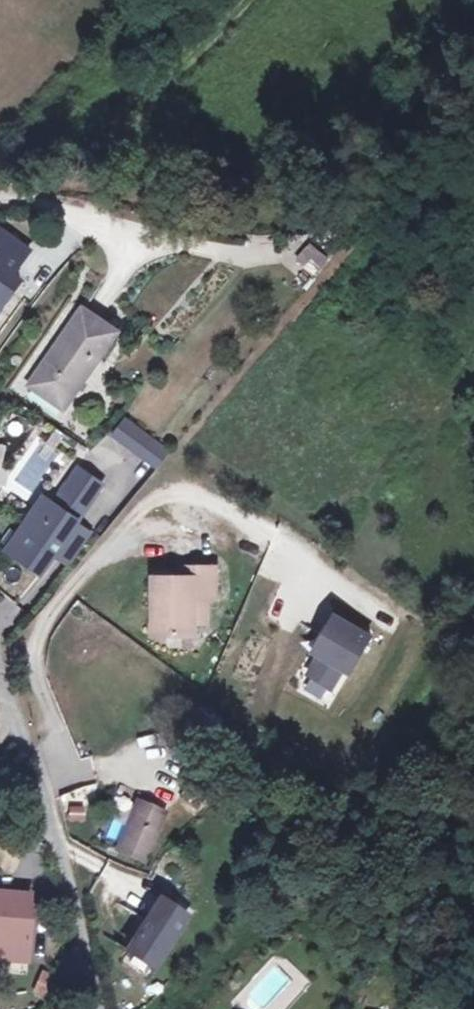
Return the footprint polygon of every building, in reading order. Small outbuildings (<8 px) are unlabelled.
[(1,320),(22,290),(12,283),(31,258),(1,237),(0,239),(0,321),(1,320)] [(34,394),(60,416),(118,345),(87,320),(60,350),(67,356),(34,394)] [(125,427),(114,439),(159,473),(170,458),(125,427)] [(10,446),(0,443),(0,488),(10,446)] [(14,484),(30,494),(42,474),(26,464),(14,484)] [(28,546),(16,563),(41,580),(54,562),(76,531),(102,491),(79,475),(55,511),(46,523),(36,516),(20,540),(28,546)] [(44,504),(36,516),(46,523),(55,511),(44,504)] [(89,541),(76,531),(54,562),(68,572),(89,541)] [(28,546),(20,540),(8,557),(16,563),(28,546)] [(194,642),(194,630),(194,609),(207,609),(214,610),(214,575),(183,575),(182,586),(150,587),(150,642),(194,642)] [(207,631),(207,609),(194,609),(194,630),(207,631)] [(329,698),(340,680),(346,684),(369,647),(363,643),(333,625),(320,645),(328,650),(318,665),(306,683),(329,698)] [(328,650),(320,645),(310,661),(318,665),(328,650)] [(142,873),(161,828),(136,817),(118,863),(142,873)] [(29,884),(0,880),(0,946),(26,949),(30,910),(27,909),(29,884)] [(161,913),(128,964),(155,981),(188,930),(161,913)] [(29,983),(41,987),(47,967),(35,963),(29,983)]
